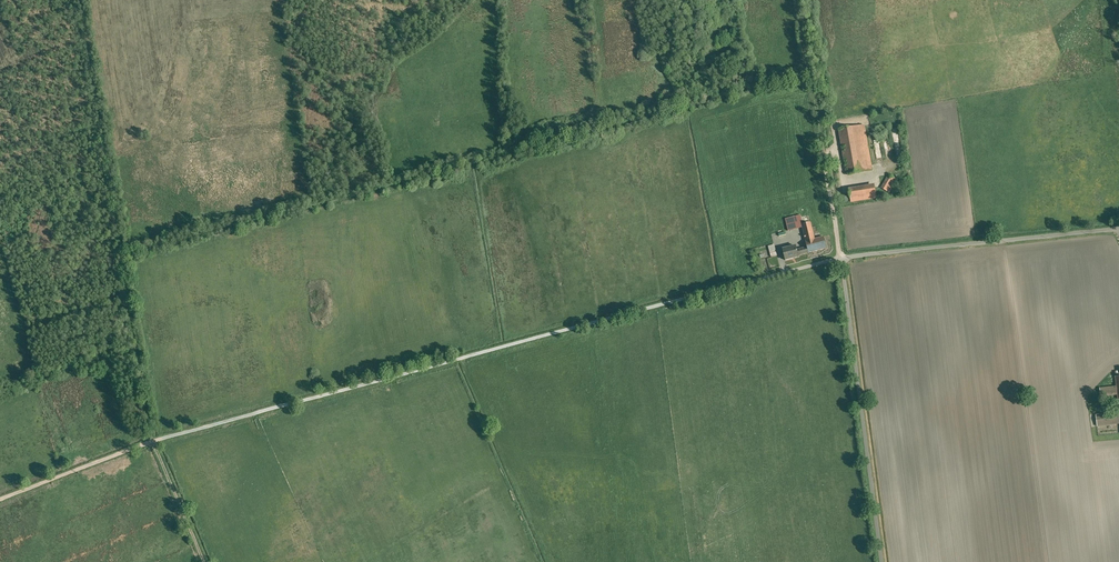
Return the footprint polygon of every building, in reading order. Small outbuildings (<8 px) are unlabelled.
[(865,125),(839,129),(846,173),(872,169),(865,125)] [(888,175),(881,188),(891,193),(898,180),(888,175)] [(875,184),(850,187),(851,200),(877,197),(875,184)] [(801,215),(785,219),(788,231),(803,227),(802,225),(803,224),(801,215)] [(803,224),(802,225),(803,227),(807,247),(798,249),(797,245),(783,248),(786,260),(799,256),(799,255),(827,248),(824,236),(815,238),(811,222),(803,224)] [(774,245),(769,246),(771,257),(777,255),(774,245)] [(1115,382),(1099,384),(1100,393),(1116,391),(1115,382)] [(1118,405),(1118,408),(1095,411),(1096,423),(1118,420),(1118,405)]
